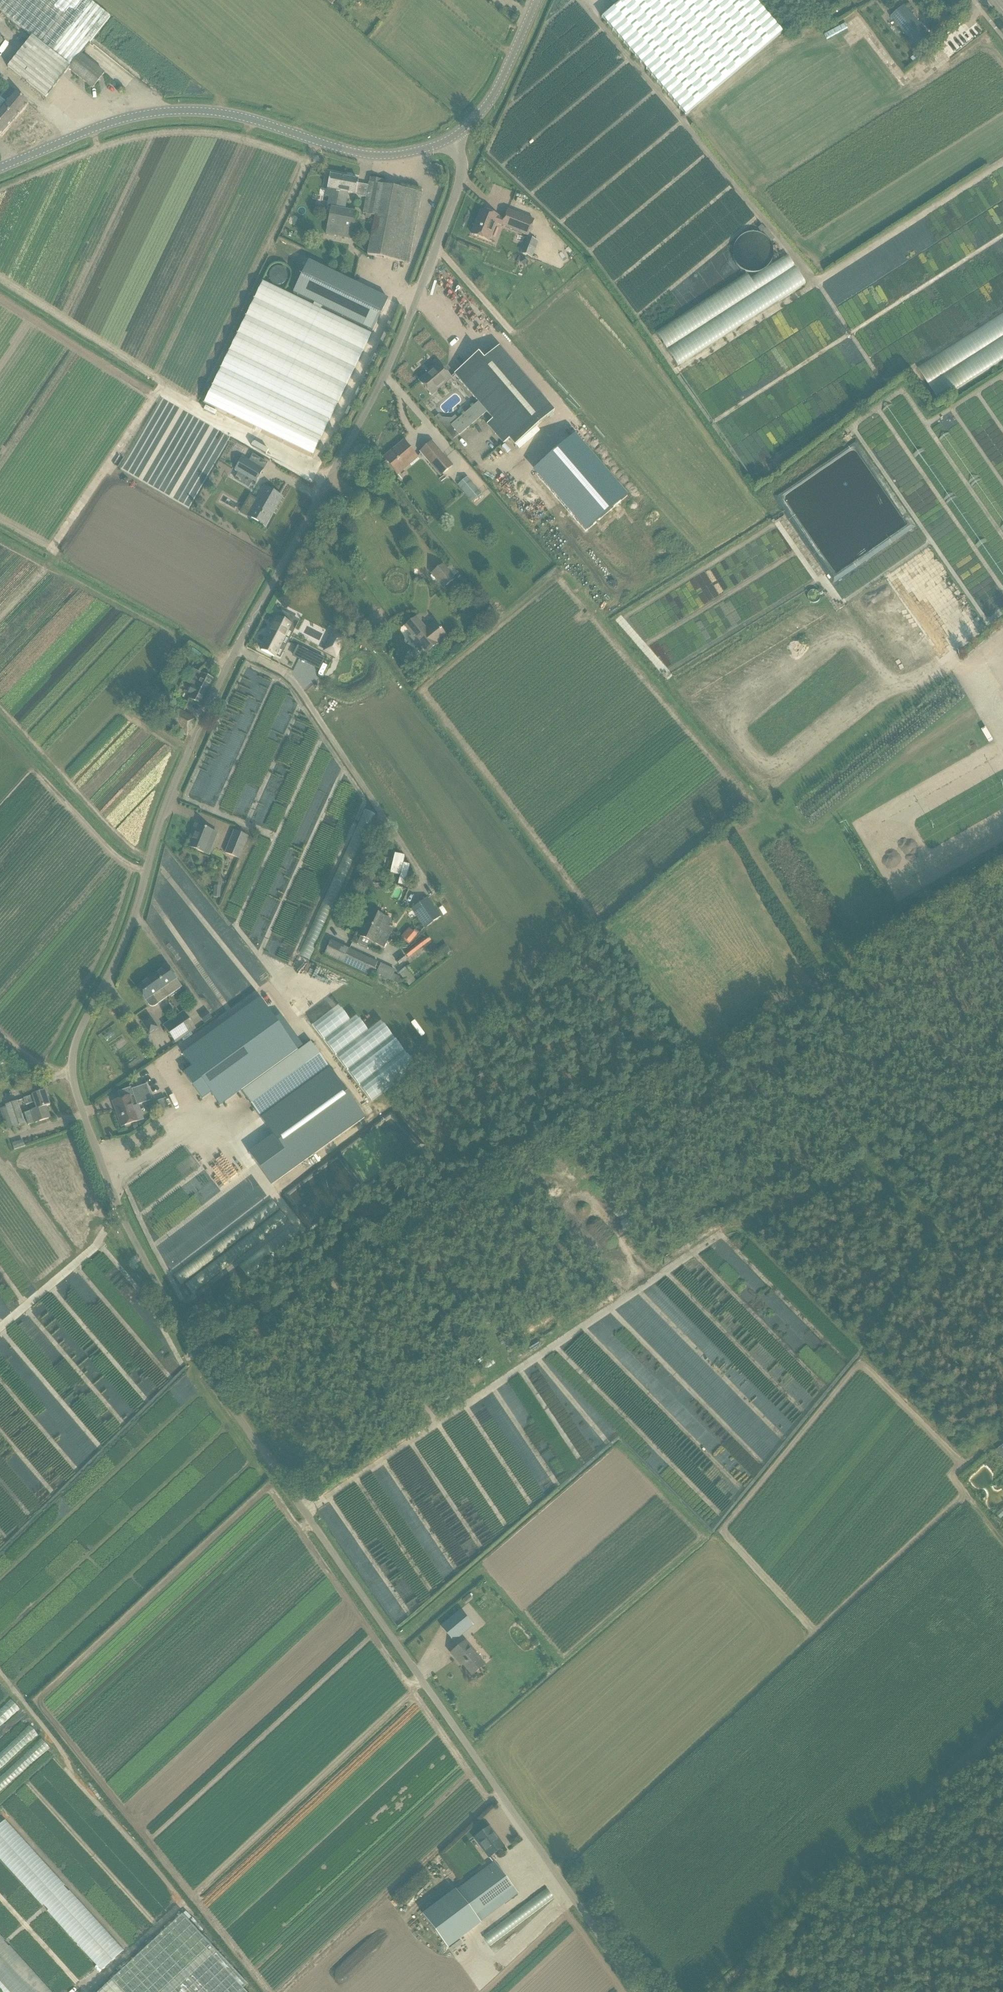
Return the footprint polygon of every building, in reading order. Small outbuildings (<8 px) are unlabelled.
[(91,42),(110,17),(89,0),(0,0),(0,11),(32,37),(8,67),(46,98),(69,69),(93,88),(104,74),(80,54),(91,42)] [(685,116),(782,33),(754,0),(622,0),(602,18),(685,116)] [(897,12),(891,17),(900,28),(920,51),(926,46),(933,40),(904,6),(897,12)] [(0,97),(0,110),(13,121),(28,104),(21,97),(8,87),(0,97)] [(71,111),(73,117),(99,109),(98,104),(71,111)] [(13,121),(0,110),(0,136),(13,121)] [(330,175),(327,189),(338,191),(335,208),(331,208),(328,226),(342,228),(353,230),(356,214),(345,212),(348,193),(356,194),(359,180),(340,177),(330,175)] [(369,183),(363,214),(375,216),(367,255),(404,262),(417,192),(406,190),(406,189),(381,185),(381,183),(382,183),(383,181),(371,178),(370,183),(369,183)] [(527,237),(534,220),(517,214),(508,210),(504,219),(483,211),(477,226),(475,226),(472,235),(481,238),(489,241),(496,224),(527,237)] [(328,226),(326,235),(340,238),(342,228),(328,226)] [(753,279),(752,277),(659,332),(680,367),(812,289),(792,256),(753,279)] [(314,304),(313,306),(321,310),(322,308),(372,332),(388,299),(309,261),(293,294),(314,304)] [(229,352),(212,386),(321,439),(338,404),(371,335),(321,310),(313,306),(263,282),(229,352)] [(1002,361),(1002,316),(919,363),(938,397),(1002,361)] [(477,356),(454,375),(461,383),(478,402),(487,412),(493,420),(487,425),(504,444),(510,439),(515,445),(555,411),(500,347),(483,362),(477,356)] [(451,379),(446,373),(440,366),(429,375),(428,374),(419,381),(432,396),(451,379)] [(887,411),(1002,589),(1002,505),(991,488),(989,489),(953,434),(940,442),(966,482),(954,490),(898,404),(887,411)] [(439,415),(434,418),(445,431),(451,426),(459,435),(459,436),(483,416),(474,406),(458,420),(455,416),(452,419),(442,418),(439,415)] [(571,425),(531,462),(586,522),(626,485),(571,425)] [(417,458),(410,449),(403,441),(394,449),(396,451),(385,460),(398,475),(417,458)] [(420,452),(441,476),(453,465),(432,442),(420,452)] [(242,458),(235,470),(256,482),(263,470),(242,458)] [(482,494),(467,476),(457,484),(472,502),(482,494)] [(250,497),(241,513),(251,519),(252,519),(256,521),(265,526),(273,513),(270,512),(279,496),(270,491),(264,487),(256,500),(250,497)] [(456,501),(461,498),(454,488),(449,492),(456,501)] [(455,579),(443,564),(430,574),(443,589),(455,579)] [(372,614),(366,619),(374,630),(381,625),(372,614)] [(262,650),(274,657),(290,625),(278,618),(262,650)] [(405,627),(411,635),(427,654),(438,644),(446,638),(441,632),(434,624),(427,630),(416,618),(405,627)] [(333,632),(323,652),(335,658),(346,638),(333,632)] [(297,647),(292,657),(300,661),(305,650),(297,647)] [(194,670),(188,684),(192,685),(188,693),(191,694),(189,699),(192,701),(201,705),(214,680),(202,674),(199,672),(198,672),(194,670)] [(365,810),(291,989),(302,993),(376,815),(365,810)] [(190,847),(199,851),(204,853),(213,832),(205,828),(195,824),(192,833),(195,834),(190,847)] [(249,837),(240,833),(234,831),(225,853),(240,859),(249,837)] [(395,854),(390,874),(400,876),(398,885),(405,887),(410,865),(403,864),(405,857),(395,854)] [(427,898),(411,909),(418,918),(424,928),(440,916),(433,906),(427,898)] [(358,941),(357,944),(369,949),(372,942),(379,945),(384,947),(387,941),(391,931),(386,929),(391,919),(390,919),(371,911),(368,918),(365,923),(359,936),(360,937),(358,941)] [(409,928),(401,937),(409,944),(417,935),(409,928)] [(408,958),(431,941),(428,937),(405,954),(408,958)] [(378,962),(331,940),(323,955),(372,977),(378,962)] [(445,944),(439,948),(443,955),(445,954),(450,950),(445,944)] [(399,965),(407,959),(404,955),(396,961),(399,965)] [(381,964),(376,974),(390,980),(394,982),(396,983),(399,976),(397,976),(393,974),(395,970),(381,964)] [(162,988),(168,997),(182,987),(167,966),(153,977),(161,989),(162,988)] [(409,970),(402,976),(413,988),(420,983),(409,970)] [(155,1006),(158,1004),(168,997),(162,988),(161,989),(153,977),(137,988),(145,1000),(151,1006),(153,1007),(155,1006)] [(290,1003),(297,998),(289,988),(282,993),(290,1003)] [(261,999),(184,1055),(196,1073),(188,1079),(201,1096),(203,1099),(211,1093),(220,1106),(241,1091),(242,1092),(298,1051),(287,1036),(282,1029),(261,999)] [(338,1006),(312,1026),(371,1102),(416,1067),(380,1022),(368,1031),(356,1016),(350,1021),(338,1006)] [(196,1029),(184,1012),(174,1019),(186,1036),(196,1029)] [(207,1012),(200,1017),(205,1023),(212,1018),(207,1012)] [(147,1017),(141,1021),(149,1034),(156,1029),(147,1017)] [(175,1043),(186,1036),(174,1019),(164,1025),(175,1043)] [(298,1051),(242,1092),(273,1134),(249,1152),(271,1183),(364,1116),(310,1042),(298,1051)] [(0,1067),(0,1068),(5,1083),(18,1078),(12,1063),(0,1067)] [(122,1127),(131,1124),(138,1121),(133,1106),(152,1100),(147,1084),(132,1089),(134,1095),(130,1097),(130,1096),(123,1099),(113,1102),(122,1127)] [(37,1110),(46,1107),(50,1105),(45,1092),(24,1099),(26,1105),(34,1102),(37,1109),(37,1110)] [(165,1099),(158,1101),(161,1110),(169,1108),(165,1099)] [(13,1128),(25,1124),(17,1101),(6,1105),(6,1106),(0,1108),(0,1110),(6,1130),(13,1128)] [(50,1118),(46,1107),(37,1110),(37,1109),(24,1114),(28,1125),(50,1118)] [(209,1114),(210,1119),(230,1113),(229,1107),(209,1114)] [(173,1113),(161,1121),(163,1124),(175,1116),(173,1113)] [(258,1213),(176,1276),(192,1298),(214,1281),(224,1282),(240,1270),(246,1270),(256,1262),(256,1270),(262,1265),(262,1254),(258,1258),(258,1251),(264,1251),(264,1242),(270,1238),(277,1238),(278,1237),(296,1238),(299,1236),(299,1230),(285,1212),(275,1199),(270,1202),(269,1202),(259,1210),(258,1213)] [(16,1302),(9,1283),(0,1286),(0,1308),(16,1302)] [(823,1330),(828,1323),(817,1315),(811,1321),(823,1330)] [(460,1610),(449,1620),(441,1626),(454,1642),(461,1635),(473,1626),(460,1610)] [(472,1675),(480,1669),(485,1665),(465,1641),(458,1647),(451,1653),(458,1662),(460,1660),(472,1675)] [(128,1953),(127,1953),(9,1820),(0,1829),(0,1858),(11,1871),(13,1879),(0,1881),(0,1885),(0,1890),(4,1889),(5,1895),(32,1925),(49,1910),(105,1973),(128,1953)] [(489,1858),(496,1853),(504,1847),(504,1846),(502,1847),(495,1837),(496,1836),(489,1827),(474,1838),(489,1858)] [(449,1894),(422,1914),(447,1948),(480,1922),(482,1921),(476,1912),(494,1900),(500,1907),(509,1900),(517,1894),(513,1888),(513,1887),(494,1862),(486,1868),(455,1891),(455,1890),(449,1894)] [(161,1925),(182,1903),(157,1881),(151,1887),(157,1892),(150,1900),(159,1908),(152,1916),(161,1925)] [(486,1936),(493,1946),(559,1901),(552,1891),(486,1936)] [(243,1988),(248,1984),(182,1913),(98,1991),(246,1991),(243,1988)] [(4,1991),(52,1991),(0,1932),(0,1987),(4,1991)]
